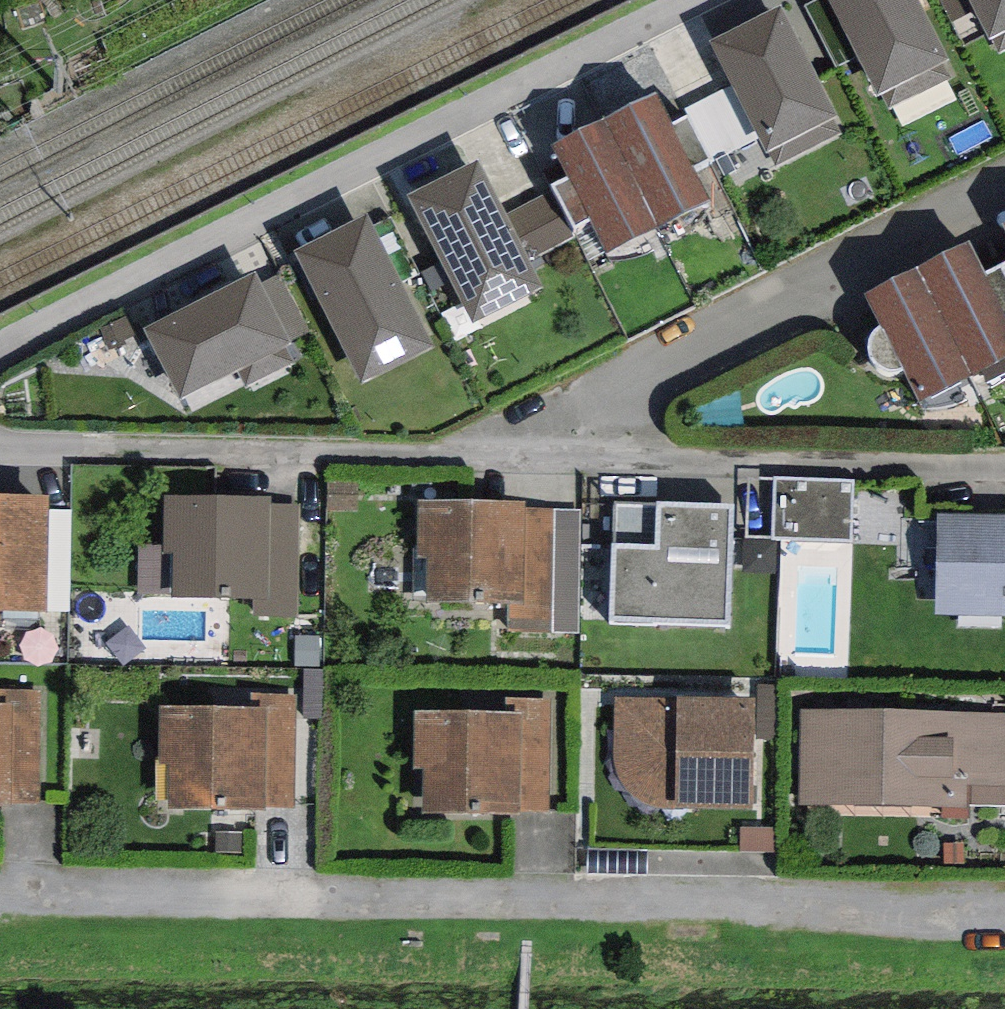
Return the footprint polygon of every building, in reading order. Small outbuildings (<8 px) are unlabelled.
[(857,57),(829,0),(818,0),(805,6),(837,67),(857,57)] [(857,57),(877,97),(881,95),(888,108),(951,77),(942,63),(948,60),(917,0),(829,0),(857,57)] [(969,0),(942,0),(954,23),(976,12),(969,0)] [(976,12),(989,40),(993,38),(999,51),(1004,48),(1004,0),(969,0),(976,12)] [(779,6),(710,41),(733,85),(758,134),(767,151),(770,150),(777,164),(839,132),(831,117),(836,115),(779,6)] [(709,158),(758,134),(733,85),(684,109),(687,116),(709,158)] [(657,94),(607,118),(661,224),(709,199),(693,166),(671,124),(657,94)] [(671,124),(693,166),(709,158),(687,116),(671,124)] [(590,220),(606,252),(661,224),(607,118),(552,145),(569,176),(590,220)] [(477,162),(408,194),(474,325),(543,288),(528,259),(506,215),(477,162)] [(574,227),(590,220),(569,176),(553,184),(574,227)] [(506,215),(528,259),(572,237),(549,193),(506,215)] [(367,214),(295,251),(361,382),(433,348),(367,214)] [(916,267),(972,374),(1004,357),(1004,313),(985,273),(969,240),(916,267)] [(1004,313),(1004,271),(1001,264),(985,273),(1004,313)] [(886,370),(896,370),(904,367),(921,400),(972,374),(916,267),(865,293),(883,326),(873,334),(869,341),(869,352),(873,360),(879,367),(886,370)] [(256,272),(144,329),(179,399),(238,370),(246,386),(295,363),(286,347),(293,344),(291,342),(261,283),(256,272)] [(281,273),(261,283),(291,342),(311,332),(281,273)] [(854,479),(774,477),(774,537),(852,541),(854,479)] [(49,495),(0,494),(0,613),(3,613),(48,612),(49,510),(49,495)] [(271,497),(164,496),(164,553),(173,554),(171,598),(254,600),(269,601),(271,505),(271,497)] [(525,501),(418,502),(417,558),(427,558),(427,602),(510,605),(524,605),(526,509),(525,501)] [(730,626),(735,504),(656,502),(657,506),(615,502),(615,544),(611,544),(610,625),(730,626)] [(298,618),(300,505),(271,505),(269,601),(254,600),(254,617),(298,618)] [(510,605),(510,632),(579,633),(582,510),(526,509),(524,605),(510,605)] [(71,510),(49,510),(48,612),(70,612),(71,510)] [(937,515),(936,616),(1004,617),(1004,516),(937,515)] [(319,665),(319,637),(297,637),(297,665),(319,665)] [(756,739),(776,739),(778,685),(758,684),(756,739)] [(39,802),(40,690),(0,689),(0,703),(13,703),(12,801),(39,802)] [(265,806),(292,806),(293,694),(248,693),(248,707),(266,708),(265,806)] [(753,808),(756,699),(677,697),(677,699),(614,698),(614,759),(616,770),(618,778),(624,787),(629,794),(636,798),(645,803),(654,808),(662,808),(753,808)] [(523,811),(550,811),(551,699),(506,698),(506,711),(523,712),(523,811)] [(11,804),(12,801),(13,703),(0,703),(0,804),(11,804)] [(248,707),(157,705),(156,763),(167,763),(166,808),(264,809),(265,806),(266,708),(248,707)] [(802,709),(800,805),(970,808),(970,804),(1004,805),(1004,713),(802,709)] [(506,711),(415,710),(414,767),(425,767),(424,812),(522,813),(523,811),(523,712),(506,711)]
